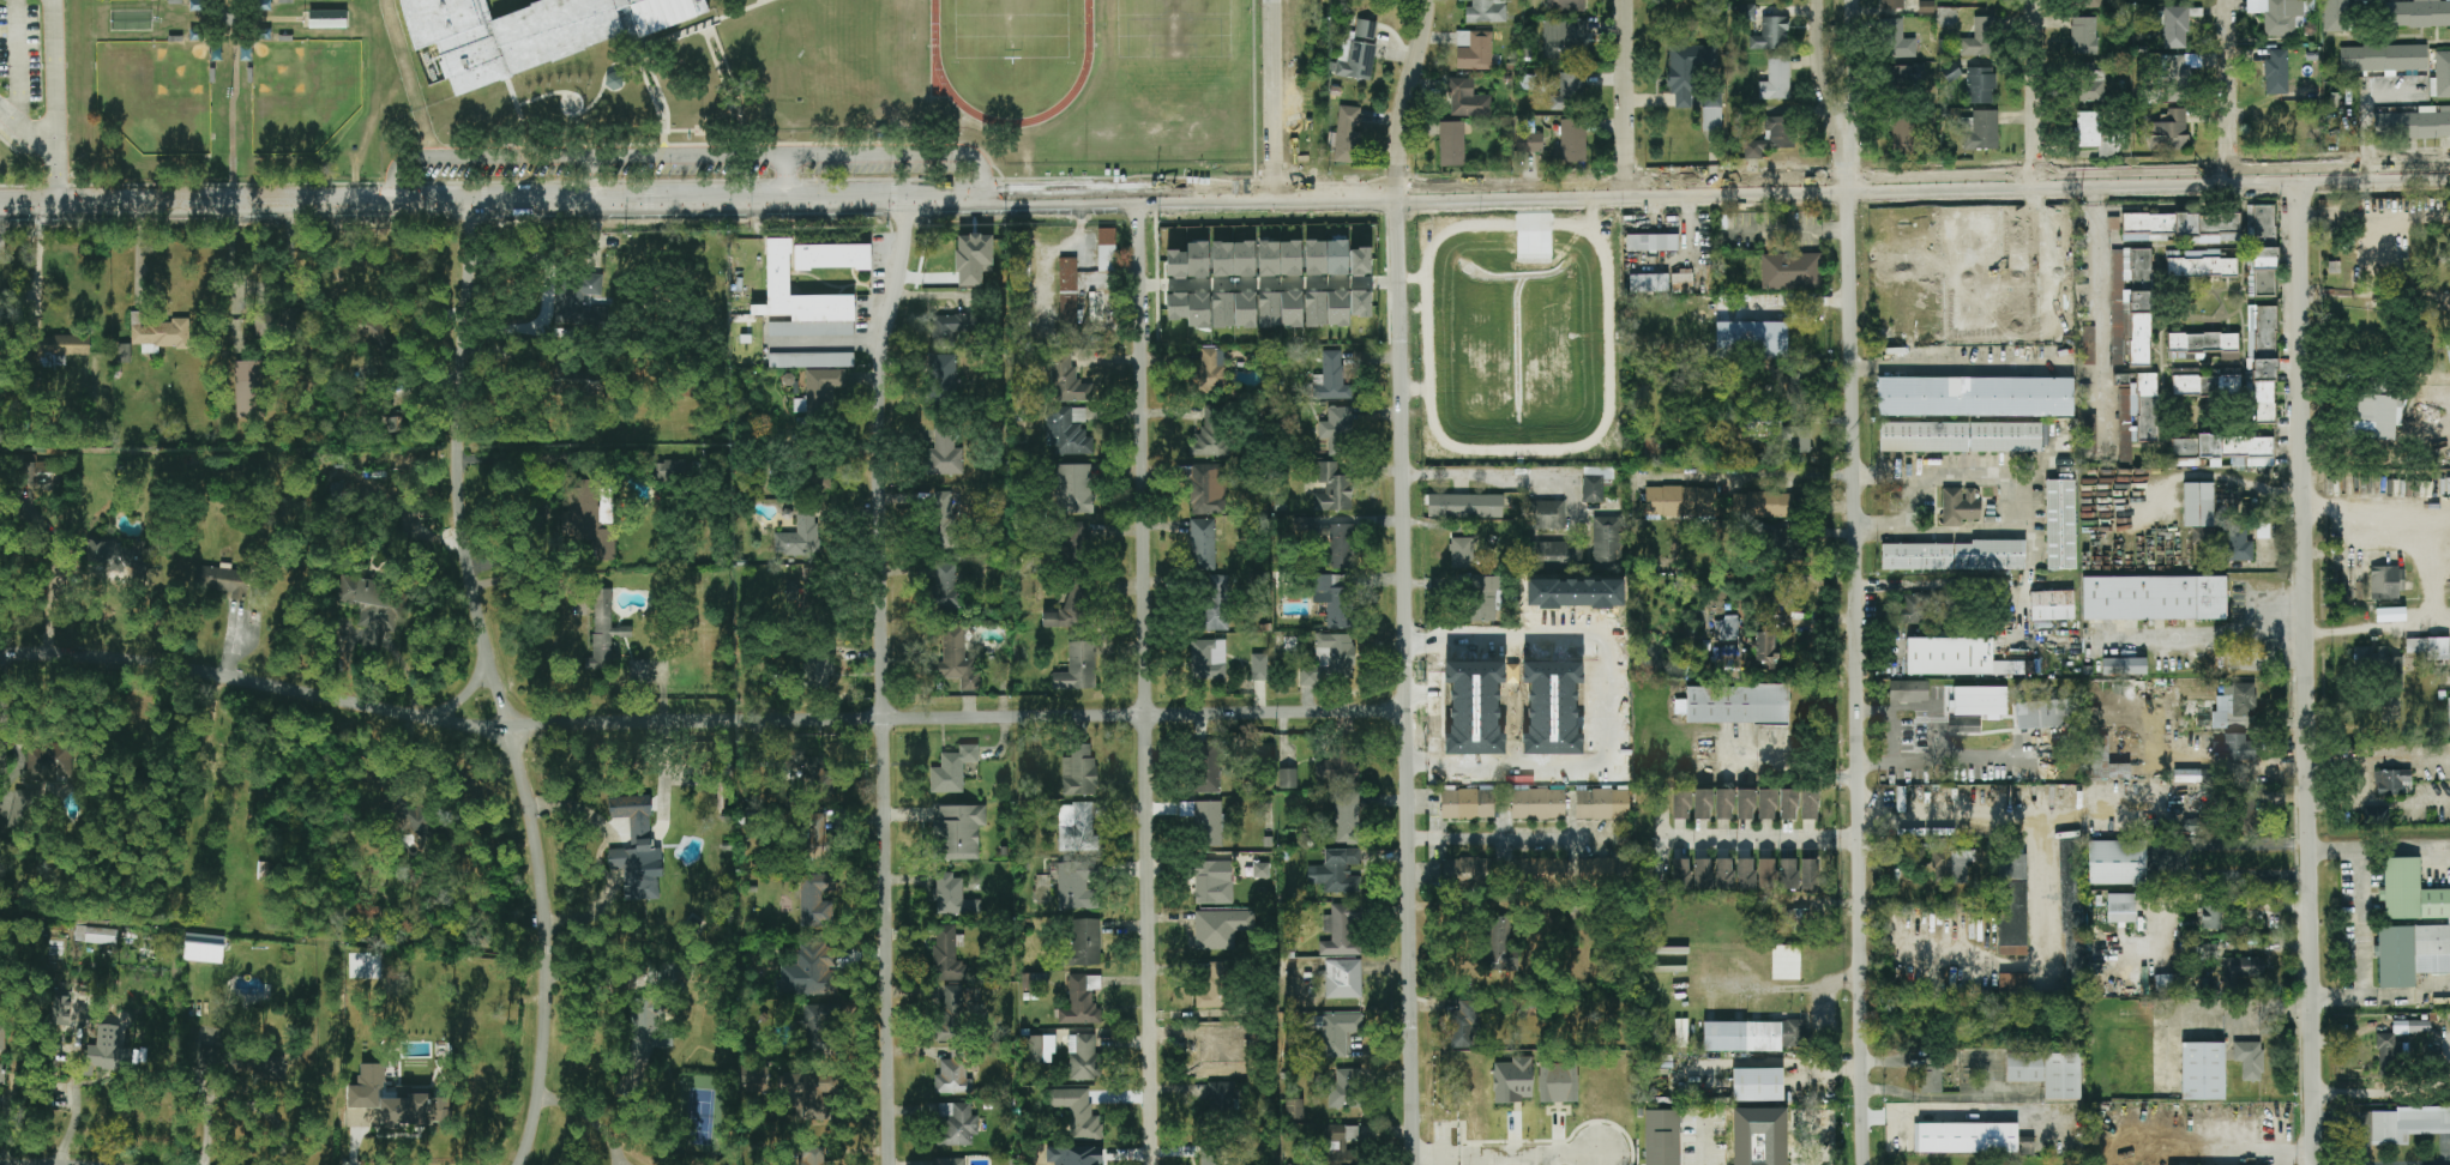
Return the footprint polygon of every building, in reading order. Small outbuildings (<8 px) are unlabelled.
[(186,11),(186,0),(221,0),(221,4),(221,11),(186,11)] [(236,11),(236,0),(269,0),(269,12),(236,12),(236,11)] [(410,49),(433,43),(440,60),(435,61),(443,78),(446,78),(452,96),(498,80),(498,82),(506,79),(513,77),(512,73),(547,61),(547,62),(579,49),(583,50),(585,49),(584,47),(620,34),(622,41),(636,37),(708,12),(703,0),(536,0),(525,4),(526,6),(492,19),(486,0),(397,0),(410,49)] [(1506,0),(1459,0),(1459,2),(1466,2),(1466,23),(1506,22),(1506,0)] [(1545,11),(1584,12),(1585,0),(1545,0),(1545,11)] [(1879,8),(1903,9),(1904,0),(1879,0),(1879,8)] [(2247,13),(2265,14),(2264,36),(2295,37),(2295,27),(2303,28),(2304,0),(2247,0),(2247,13)] [(2387,28),(2449,26),(2449,1),(2386,2),(2387,28)] [(1755,5),(1739,4),(1738,20),(1755,21),(1755,5)] [(2165,49),(2189,49),(2188,6),(2164,7),(2165,49)] [(306,11),(342,11),(342,28),(306,28),(306,11)] [(1762,36),(1749,36),(1749,50),(1788,49),(1788,16),(1762,17),(1762,36)] [(1975,38),(1960,39),(1960,56),(1994,55),(1993,17),(1974,17),(1975,38)] [(2097,17),(2072,18),(2072,54),(2097,54),(2097,17)] [(1916,57),(1915,39),(1903,39),(1902,18),(1882,19),(1883,58),(1916,57)] [(1371,80),(1376,42),(1375,42),(1377,22),(1357,19),(1355,33),(1343,31),(1338,63),(1329,62),(1328,74),(1371,80)] [(1587,59),(1586,20),(1542,22),(1543,61),(1587,59)] [(219,28),(219,61),(210,61),(210,40),(187,40),(187,28),(210,28),(219,28)] [(267,28),(267,41),(249,41),(249,61),(237,61),(237,41),(237,28),(267,28)] [(1493,32),(1457,31),(1457,69),(1492,70),(1493,32)] [(1675,108),(1692,109),(1693,70),(1717,70),(1718,46),(1669,45),(1668,93),(1675,93),(1675,108)] [(2340,72),(2427,72),(2427,46),(2340,45),(2340,72)] [(2288,50),(2266,50),(2266,95),(2288,95),(2288,50)] [(2449,98),(2449,51),(2435,51),(2436,98),(2449,98)] [(2166,102),(2192,101),(2191,55),(2165,56),(2166,102)] [(1790,56),(1768,56),(1768,82),(1759,82),(1759,99),(1790,99),(1790,56)] [(1886,91),(1915,92),(1915,67),(1887,66),(1886,91)] [(1995,103),(1994,67),(1968,68),(1969,104),(1995,103)] [(2105,100),(2104,67),(2083,68),(2083,78),(2076,78),(2077,101),(2105,100)] [(604,74),(614,72),(621,78),(620,86),(610,91),(606,86),(603,85),(604,74)] [(1550,110),(1585,110),(1585,73),(1560,73),(1560,95),(1550,95),(1550,110)] [(1492,96),(1474,95),(1474,79),(1452,79),(1451,116),(1491,117),(1492,96)] [(1723,130),(1722,96),(1702,96),(1703,131),(1723,130)] [(1360,108),(1338,106),(1335,162),(1358,164),(1360,131),(1358,131),(1360,108)] [(2374,137),(2449,137),(2449,106),(2418,106),(2418,113),(2374,114),(2374,137)] [(2188,109),(2168,109),(2168,120),(2148,120),(2148,149),(2187,150),(2188,109)] [(1999,149),(1998,110),(1973,111),(1974,133),(1963,134),(1964,150),(1999,149)] [(2077,147),(2102,147),(2102,112),(2077,112),(2077,147)] [(1923,156),(1924,137),(1914,137),(1915,117),(1894,116),(1892,155),(1923,156)] [(1762,159),(1763,148),(1795,148),(1795,117),(1768,117),(1768,140),(1745,140),(1745,159),(1762,159)] [(1587,162),(1586,119),(1560,119),(1561,163),(1587,162)] [(1439,122),(1440,166),(1465,166),(1465,121),(1439,122)] [(1517,152),(1543,153),(1543,134),(1517,134),(1517,152)] [(2275,206),(2249,206),(2248,247),(2274,248),(2275,206)] [(2124,214),(2124,240),(2147,240),(2147,235),(2198,235),(2198,214),(2124,214)] [(2240,215),(2200,214),(2199,237),(2222,237),(2222,234),(2240,234),(2240,215)] [(2108,231),(2119,230),(2119,217),(2107,218),(2108,231)] [(1116,229),(1098,229),(1099,271),(1116,271),(1116,229)] [(958,287),(982,286),(982,266),(993,265),(993,234),(957,235),(958,287)] [(1678,235),(1627,234),(1627,251),(1678,251),(1678,235)] [(854,335),(854,295),(791,296),(790,238),(767,239),(767,305),(751,305),(751,315),(792,315),(792,322),(769,322),(769,336),(854,335)] [(1302,240),(1313,240),(1313,242),(1324,242),(1325,274),(1319,274),(1319,276),(1304,276),(1302,240)] [(1328,274),(1328,241),(1332,241),(1332,240),(1347,240),(1348,277),(1335,277),(1335,274),(1328,274)] [(1187,276),(1187,243),(1192,243),(1192,241),(1208,241),(1209,278),(1196,278),(1196,277),(1187,276)] [(1210,242),(1221,241),(1221,243),(1232,243),(1233,276),(1227,276),(1227,277),(1211,277),(1210,242)] [(1234,276),(1234,242),(1239,242),(1239,241),(1254,241),(1254,277),(1241,278),(1241,276),(1234,276)] [(1257,241),(1268,241),(1268,242),(1278,242),(1280,274),(1274,274),(1274,277),(1258,276),(1257,241)] [(1281,276),(1281,242),(1286,242),(1286,241),(1300,241),(1301,277),(1288,278),(1288,276),(1281,276)] [(871,244),(794,245),(795,269),(871,269),(871,244)] [(1350,250),(1358,249),(1358,247),(1370,247),(1371,273),(1365,273),(1365,277),(1352,276),(1350,250)] [(1167,250),(1179,249),(1179,252),(1185,252),(1186,278),(1172,278),(1172,276),(1166,276),(1167,250)] [(2238,251),(2186,250),(2185,259),(2167,258),(2166,275),(2237,278),(2238,251)] [(1821,254),(1762,254),(1762,290),(1821,289),(1821,254)] [(1078,322),(1076,257),(1059,258),(1061,323),(1078,322)] [(1693,292),(1693,271),(1672,271),(1672,293),(1693,292)] [(1111,289),(1112,273),(1087,272),(1086,288),(1111,289)] [(603,275),(557,274),(555,323),(609,325),(610,307),(585,307),(585,295),(602,295),(603,275)] [(1630,293),(1669,292),(1669,274),(1630,275),(1630,293)] [(1282,326),(1282,292),(1286,292),(1287,291),(1301,290),(1302,327),(1289,327),(1289,326),(1282,326)] [(1305,290),(1316,290),(1316,292),(1325,292),(1328,325),(1322,325),(1322,326),(1306,326),(1305,290)] [(1329,325),(1329,292),(1332,292),(1334,290),(1348,290),(1349,327),(1336,327),(1336,325),(1329,325)] [(1352,291),(1365,290),(1365,291),(1371,291),(1372,318),(1360,318),(1360,315),(1352,315),(1352,291)] [(1166,294),(1172,294),(1172,291),(1187,291),(1187,318),(1179,318),(1179,320),(1167,320),(1166,294)] [(1188,326),(1188,294),(1193,294),(1193,291),(1209,291),(1210,328),(1197,328),(1197,327),(1188,326)] [(1211,292),(1222,291),(1222,294),(1233,294),(1234,326),(1228,326),(1228,327),(1212,327),(1211,292)] [(1235,326),(1235,294),(1239,292),(1240,291),(1254,291),(1256,328),(1242,328),(1242,326),(1235,326)] [(1258,291),(1269,291),(1269,294),(1280,294),(1281,326),(1275,326),(1275,327),(1259,327),(1258,291)] [(2275,402),(2277,306),(2249,306),(2247,361),(2254,361),(2254,372),(2246,372),(2245,401),(2275,402)] [(256,311),(255,336),(299,337),(299,313),(256,311)] [(190,318),(170,318),(170,323),(142,323),(142,312),(132,312),(132,344),(142,344),(142,353),(159,353),(159,348),(190,348),(190,318)] [(932,345),(956,345),(956,333),(977,333),(977,315),(932,315),(932,345)] [(358,343),(392,352),(398,328),(364,319),(358,343)] [(1787,322),(1717,323),(1717,352),(1762,352),(1762,358),(1787,358),(1787,322)] [(2095,365),(2096,326),(2083,326),(2082,365),(2095,365)] [(2238,350),(2238,333),(2168,334),(2168,351),(2238,350)] [(90,354),(90,335),(38,336),(38,355),(90,354)] [(1227,349),(1197,348),(1195,391),(1225,392),(1227,349)] [(1352,399),(1352,385),(1343,385),(1342,351),(1322,351),(1323,375),(1312,375),(1313,400),(1352,399)] [(854,353),(769,353),(770,368),(854,367),(854,353)] [(1093,401),(1092,384),(1078,384),(1077,368),(1072,368),(1071,353),(1051,353),(1051,402),(1093,401)] [(957,355),(929,354),(928,402),(956,402),(957,355)] [(235,361),(237,418),(265,417),(263,361),(235,361)] [(846,370),(806,369),(805,410),(832,410),(833,388),(846,388),(846,370)] [(2119,463),(2132,464),(2132,443),(2157,443),(2157,374),(2119,374),(2119,463)] [(2173,374),(2172,394),(2238,396),(2239,377),(2173,374)] [(2074,378),(1878,377),(1877,415),(2073,417),(2074,378)] [(2394,440),(2395,425),(2401,426),(2402,396),(2352,394),(2351,439),(2394,440)] [(1202,441),(1190,441),(1190,456),(1227,456),(1228,406),(1203,406),(1202,441)] [(1093,437),(1085,437),(1084,407),(1047,408),(1049,456),(1093,454),(1093,437)] [(1328,455),(1351,456),(1352,407),(1328,407),(1328,422),(1319,422),(1318,440),(1328,440),(1328,455)] [(406,411),(386,412),(387,432),(407,432),(406,411)] [(2097,415),(2082,414),(2081,452),(2096,452),(2097,415)] [(1810,427),(1780,427),(1780,417),(1745,417),(1745,436),(1772,436),(1772,443),(1787,443),(1787,453),(1810,452),(1810,427)] [(2042,423),(1880,422),(1880,451),(2042,452),(2042,423)] [(963,449),(953,449),(954,427),(935,426),(934,450),(928,450),(928,475),(963,475),(963,449)] [(2274,466),(2273,436),(2171,438),(2172,458),(2210,457),(2210,467),(2274,466)] [(695,480),(695,461),(653,462),(654,481),(695,480)] [(1314,511),(1352,510),(1352,475),(1338,476),(1337,462),(1317,462),(1318,483),(1326,483),(1326,494),(1314,494),(1314,511)] [(1091,464),(1060,465),(1062,514),(1093,513),(1091,464)] [(1226,515),(1226,464),(1190,465),(1191,515),(1226,515)] [(814,490),(830,490),(830,475),(814,475),(814,490)] [(1603,503),(1604,476),(1583,476),(1583,503),(1603,503)] [(615,561),(615,530),(599,529),(599,480),(566,480),(566,529),(575,530),(575,540),(591,540),(591,560),(615,561)] [(2076,569),(2075,480),(2046,481),(2047,570),(2076,569)] [(2213,483),(2183,483),(2184,527),(2214,526),(2213,483)] [(1645,516),(1716,517),(1716,488),(1646,486),(1645,516)] [(1943,526),(1962,526),(1962,520),(1981,519),(1981,500),(1976,500),(1976,488),(1964,488),(1942,489),(1943,526)] [(933,492),(934,549),(955,549),(953,491),(933,492)] [(1794,517),(1794,493),(1735,493),(1735,499),(1719,499),(1719,515),(1737,515),(1737,517),(1794,517)] [(1503,518),(1503,495),(1428,494),(1428,517),(1503,518)] [(1529,529),(1564,529),(1565,501),(1530,501),(1529,529)] [(775,533),(775,555),(818,555),(817,507),(797,507),(797,533),(775,533)] [(1621,517),(1593,517),(1593,570),(1621,571),(1621,517)] [(1190,520),(1191,570),(1216,569),(1215,519),(1190,520)] [(1064,522),(1062,560),(1087,561),(1088,523),(1064,522)] [(1330,568),(1353,568),(1354,525),(1331,524),(1330,568)] [(2253,541),(2246,541),(2247,528),(2229,527),(2228,561),(2253,562),(2253,541)] [(2191,544),(2213,545),(2214,529),(2192,528),(2191,544)] [(1452,567),(1474,566),(1473,538),(1451,538),(1452,567)] [(1582,541),(1531,543),(1532,571),(1583,570),(1582,541)] [(1882,570),(2025,570),(2025,543),(1882,543),(1882,570)] [(936,607),(957,608),(958,565),(937,564),(936,607)] [(2370,567),(2371,600),(2403,599),(2403,566),(2370,567)] [(210,590),(227,590),(227,600),(247,600),(248,570),(211,568),(210,590)] [(816,569),(804,568),(803,588),(815,589),(816,569)] [(1230,576),(1206,575),(1205,630),(1229,631),(1230,576)] [(1349,575),(1314,575),(1314,603),(1327,603),(1327,629),(1349,629),(1349,575)] [(1499,576),(1470,576),(1470,622),(1498,622),(1499,576)] [(1559,577),(1532,576),(1532,605),(1558,605),(1559,577)] [(1587,605),(1621,606),(1621,577),(1587,576),(1587,605)] [(2226,576),(2082,577),(2083,621),(2226,619),(2226,576)] [(407,587),(341,580),(339,601),(362,603),(359,637),(354,637),(353,648),(382,651),(384,633),(402,635),(407,587)] [(1085,627),(1084,584),(1067,585),(1068,611),(1043,612),(1043,628),(1085,627)] [(593,667),(614,668),(615,636),(632,637),(632,627),(612,626),(613,589),(595,589),(593,667)] [(2030,592),(2031,621),(2075,620),(2074,591),(2030,592)] [(1738,640),(1739,616),(1721,616),(1720,640),(1738,640)] [(961,692),(978,691),(978,658),(965,659),(964,627),(943,628),(943,663),(937,663),(938,679),(960,678),(961,692)] [(1776,630),(1755,631),(1756,670),(1777,669),(1776,630)] [(1317,635),(1317,667),(1300,667),(1300,682),(1354,680),(1353,634),(1317,635)] [(2406,659),(2449,658),(2449,637),(2406,638),(2406,659)] [(1907,638),(1907,675),(2034,674),(2034,661),(1992,661),(1992,638),(1907,638)] [(1226,680),(1226,640),(1192,640),(1191,679),(1226,680)] [(1095,641),(1068,642),(1069,673),(1053,673),(1053,690),(1096,689),(1095,641)] [(1740,644),(1715,643),(1715,669),(1739,670),(1740,644)] [(831,689),(832,663),(828,663),(829,646),(806,645),(804,688),(831,689)] [(2354,647),(2355,669),(2388,667),(2388,683),(2403,682),(2402,657),(2388,658),(2388,646),(2354,647)] [(1268,680),(1268,654),(1252,654),(1252,680),(1268,680)] [(1433,654),(1433,676),(1511,678),(1512,655),(1433,654)] [(1518,677),(1596,678),(1597,655),(1518,654),(1518,677)] [(2103,658),(2102,675),(2147,676),(2147,659),(2103,658)] [(650,661),(629,660),(629,680),(649,680),(650,661)] [(1428,706),(1490,705),(1490,681),(1427,682),(1428,706)] [(1561,682),(1513,681),(1512,705),(1560,706),(1561,682)] [(1890,681),(1890,705),(1911,704),(1911,681),(1890,681)] [(2255,684),(2224,685),(2224,696),(2216,696),(2217,712),(2212,712),(2213,729),(2228,728),(2228,716),(2256,715),(2255,684)] [(1687,686),(1687,701),(1675,701),(1675,714),(1687,714),(1687,723),(1788,724),(1789,687),(1687,686)] [(1986,719),(2006,719),(2007,688),(1949,687),(1948,715),(1986,716),(1986,719)] [(2384,698),(2383,720),(2399,720),(2400,698),(2384,698)] [(2016,729),(2069,726),(2068,700),(2015,702),(2016,729)] [(2213,741),(2212,754),(2228,754),(2228,759),(2255,761),(2256,742),(2245,741),(2246,734),(2225,733),(2224,741),(2213,741)] [(2130,778),(2130,764),(2109,764),(2108,735),(2084,735),(2085,779),(2130,778)] [(1198,793),(1220,794),(1221,759),(1232,759),(1232,742),(1199,741),(1198,793)] [(1321,761),(1320,780),(1356,781),(1358,744),(1331,742),(1330,761),(1321,761)] [(26,782),(71,784),(73,745),(28,744),(26,782)] [(1091,744),(1072,745),(1072,757),(1062,758),(1063,796),(1097,795),(1096,757),(1091,757),(1091,744)] [(978,745),(959,745),(959,753),(941,753),(941,767),(930,768),(931,793),(964,793),(963,763),(978,763),(978,745)] [(787,769),(802,769),(802,783),(817,782),(818,803),(834,802),(833,771),(821,772),(820,757),(804,757),(804,750),(786,750),(787,769)] [(1627,784),(1627,759),(1561,759),(1561,761),(1443,761),(1443,783),(1561,783),(1561,784),(1627,784)] [(1297,789),(1296,769),(1279,769),(1279,789),(1297,789)] [(2374,771),(2410,769),(2410,781),(2402,781),(2402,795),(2378,796),(2378,784),(2374,784),(2374,771)] [(2174,783),(2210,783),(2210,770),(2174,770),(2174,783)] [(2234,833),(2254,833),(2256,789),(2236,788),(2234,833)] [(1494,819),(1495,790),(1442,789),(1441,818),(1494,819)] [(1512,820),(1566,819),(1565,789),(1512,790),(1512,820)] [(1576,820),(1630,819),(1629,789),(1575,790),(1576,820)] [(1690,819),(1691,790),(1674,789),(1673,819),(1690,819)] [(1694,819),(1711,819),(1712,789),(1694,789),(1694,819)] [(1716,819),(1733,819),(1733,789),(1716,790),(1716,819)] [(1737,819),(1755,819),(1755,790),(1737,789),(1737,819)] [(1818,820),(1818,790),(1802,789),(1801,819),(1818,820)] [(36,829),(37,791),(12,790),(11,828),(36,829)] [(1776,820),(1777,790),(1759,790),(1758,819),(1776,820)] [(1781,790),(1780,819),(1797,820),(1798,790),(1781,790)] [(1334,794),(1336,844),(1360,844),(1358,793),(1334,794)] [(609,797),(611,818),(630,817),(631,849),(607,850),(609,869),(622,869),(624,901),(659,899),(658,878),(663,878),(661,848),(652,849),(649,795),(609,797)] [(1197,846),(1222,847),(1222,831),(1232,831),(1232,814),(1222,814),(1222,802),(1194,801),(1194,804),(1187,804),(1187,815),(1197,815),(1197,846)] [(1099,851),(1098,835),(1093,835),(1093,818),(1106,818),(1106,803),(1059,804),(1059,852),(1099,851)] [(419,838),(413,843),(423,853),(443,831),(415,805),(400,821),(419,838)] [(986,805),(939,806),(939,821),(937,821),(938,847),(939,847),(939,860),(979,859),(979,826),(986,826),(986,805)] [(2364,808),(2389,808),(2389,823),(2364,823),(2364,808)] [(1615,844),(1630,844),(1630,834),(1615,834),(1615,844)] [(1951,838),(1932,838),(1933,882),(1952,881),(1951,838)] [(2089,840),(2088,884),(2145,885),(2146,841),(2089,840)] [(2059,842),(2062,922),(2083,921),(2083,907),(2078,907),(2078,901),(2079,901),(2078,857),(2073,857),(2073,845),(2063,846),(2063,841),(2059,842)] [(1308,866),(1308,885),(1324,885),(1324,893),(1361,893),(1361,876),(1349,877),(1349,865),(1362,865),(1362,849),(1324,849),(1324,866),(1308,866)] [(1951,851),(1953,883),(1969,883),(1968,851),(1951,851)] [(2026,854),(1998,854),(2000,956),(2027,955),(2026,854)] [(1625,857),(1576,859),(1577,883),(1626,881),(1625,857)] [(1497,859),(1444,858),(1443,883),(1496,885),(1497,859)] [(2420,890),(2420,858),(2384,858),(2385,919),(2448,919),(2448,926),(2378,927),(2378,945),(2377,945),(2378,988),(2416,988),(2416,973),(2449,973),(2449,889),(2420,890)] [(1690,859),(1672,860),(1672,889),(1690,889),(1690,859)] [(1712,890),(1711,859),(1693,859),(1694,890),(1712,890)] [(1715,890),(1733,890),(1733,859),(1715,859),(1715,890)] [(1755,889),(1755,859),(1737,859),(1738,890),(1755,889)] [(1758,889),(1776,888),(1775,859),(1757,859),(1758,889)] [(1818,859),(1801,859),(1801,886),(1818,886),(1818,859)] [(1093,909),(1093,881),(1092,881),(1092,862),(1059,861),(1058,908),(1093,909)] [(1233,904),(1232,861),(1195,861),(1195,905),(1233,904)] [(1270,863),(1254,863),(1253,878),(1269,878),(1270,863)] [(800,874),(801,927),(833,927),(833,901),(822,902),(822,891),(836,891),(835,874),(800,874)] [(963,874),(936,875),(937,887),(934,887),(934,914),(981,913),(980,900),(963,900),(963,874)] [(2107,922),(2136,923),(2136,894),(2108,894),(2107,922)] [(1319,956),(1358,955),(1357,904),(1331,905),(1331,916),(1323,916),(1323,933),(1331,933),(1331,942),(1319,942),(1319,956)] [(2222,930),(2222,905),(2201,904),(2200,929),(2222,930)] [(1254,910),(1195,912),(1196,950),(1235,950),(1235,931),(1255,930),(1254,910)] [(1518,971),(1517,946),(1511,946),(1510,917),(1488,918),(1490,971),(1518,971)] [(1099,919),(1070,920),(1071,966),(1100,965),(1099,919)] [(956,925),(934,926),(935,981),(968,980),(968,962),(956,963),(956,947),(964,947),(964,936),(956,936),(956,925)] [(75,943),(117,944),(117,928),(75,927),(75,943)] [(837,994),(836,943),(798,944),(798,965),(782,965),(782,995),(837,994)] [(2203,960),(2218,959),(2217,943),(2202,944),(2203,960)] [(1800,980),(1800,946),(1773,946),(1772,980),(1800,980)] [(2224,958),(2224,989),(2243,989),(2243,976),(2264,976),(2264,957),(2224,958)] [(1361,960),(1325,960),(1326,999),(1362,999),(1361,960)] [(1227,962),(1207,963),(1207,989),(1196,990),(1196,1008),(1228,1007),(1227,962)] [(1999,994),(2027,993),(2027,973),(1999,974),(1999,994)] [(1059,1025),(1101,1025),(1101,1006),(1097,1006),(1097,975),(1069,975),(1070,1008),(1059,1008),(1059,1025)] [(2171,975),(2155,975),(2155,990),(2171,990),(2171,975)] [(937,1041),(963,1041),(962,985),(943,985),(944,1016),(936,1016),(937,1041)] [(79,998),(53,997),(52,1024),(78,1025),(79,998)] [(662,998),(628,1001),(635,1073),(643,1072),(642,1063),(648,1063),(648,1056),(673,1054),(670,1029),(665,1029),(662,998)] [(1476,1001),(1459,1000),(1459,1011),(1451,1011),(1450,1048),(1475,1048),(1476,1001)] [(805,1050),(831,1051),(832,1005),(807,1005),(805,1050)] [(1323,1058),(1350,1057),(1350,1033),(1362,1033),(1362,1014),(1323,1014),(1323,1058)] [(2430,1033),(2430,1020),(2393,1021),(2393,1034),(2430,1033)] [(1704,1022),(1704,1050),(1807,1050),(1807,1022),(1704,1022)] [(1219,1024),(1197,1024),(1199,1078),(1231,1077),(1230,1058),(1220,1059),(1219,1024)] [(119,1048),(119,1025),(96,1025),(96,1042),(88,1042),(88,1069),(132,1069),(132,1048),(119,1048)] [(2394,1033),(2377,1034),(2379,1071),(2396,1070),(2394,1033)] [(1054,1036),(1024,1035),(1024,1062),(1054,1063),(1054,1036)] [(1069,1081),(1098,1081),(1098,1035),(1068,1035),(1069,1081)] [(2224,1042),(2181,1043),(2182,1100),(2225,1100),(2224,1042)] [(2242,1081),(2263,1081),(2263,1042),(2233,1042),(2233,1061),(2242,1061),(2242,1081)] [(2080,1100),(2081,1054),(2007,1053),(2006,1082),(2044,1083),(2044,1100),(2080,1100)] [(1494,1104),(1523,1103),(1523,1098),(1533,1098),(1532,1057),(1511,1057),(1511,1063),(1493,1063),(1494,1104)] [(935,1074),(935,1094),(972,1093),(972,1078),(966,1078),(966,1059),(940,1060),(940,1074),(935,1074)] [(1921,1094),(1942,1093),(1941,1060),(1921,1061),(1921,1094)] [(1539,1103),(1578,1102),(1577,1063),(1539,1064),(1539,1103)] [(348,1086),(349,1109),(379,1108),(379,1085),(385,1085),(385,1064),(359,1064),(359,1086),(348,1086)] [(745,1069),(748,1091),(770,1087),(766,1065),(745,1069)] [(1733,1068),(1733,1101),(1783,1101),(1782,1068),(1733,1068)] [(1363,1069),(1336,1070),(1337,1082),(1328,1082),(1329,1108),(1363,1107),(1363,1069)] [(838,1093),(839,1074),(785,1073),(784,1093),(799,1093),(798,1120),(828,1121),(829,1092),(838,1093)] [(1208,1083),(1209,1111),(1234,1110),(1234,1082),(1208,1083)] [(381,1124),(428,1124),(428,1121),(450,1121),(450,1098),(430,1098),(430,1093),(411,1093),(411,1086),(394,1086),(394,1088),(380,1088),(381,1124)] [(1102,1141),(1101,1116),(1090,1116),(1090,1089),(1051,1090),(1051,1108),(1071,1107),(1072,1141),(1102,1141)] [(1303,1100),(1287,1099),(1286,1119),(1303,1120),(1303,1100)] [(978,1116),(971,1116),(972,1103),(939,1103),(938,1145),(973,1146),(973,1135),(978,1135),(978,1116)] [(2449,1133),(2449,1108),(2372,1109),(2372,1145),(2408,1145),(2408,1134),(2449,1133)] [(1786,1109),(1733,1109),(1734,1164),(1786,1164),(1786,1109)] [(1679,1110),(1645,1111),(1646,1164),(1681,1164),(1679,1110)] [(2370,1112),(2351,1113),(2352,1145),(2371,1144),(2370,1112)] [(1914,1152),(2017,1154),(2017,1124),(1914,1122),(1914,1152)] [(1327,1124),(1325,1164),(1356,1164),(1356,1151),(1346,1150),(1347,1140),(1358,1141),(1359,1126),(1327,1124)] [(2033,1155),(2034,1138),(2019,1138),(2019,1155),(2033,1155)] [(824,1147),(802,1146),(802,1164),(830,1164),(830,1161),(824,1161),(824,1147)]
